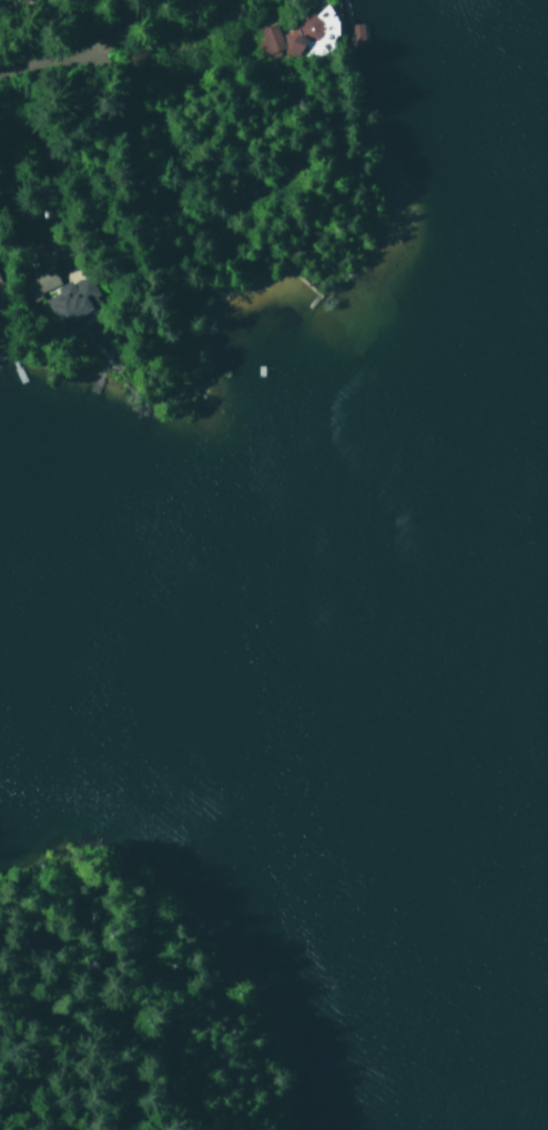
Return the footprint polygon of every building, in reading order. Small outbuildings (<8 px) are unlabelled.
[(336,32),(331,11),(275,25),(275,23),(257,28),(260,39),(254,41),(259,60),(303,49),(301,42),(336,32)] [(56,327),(100,309),(87,275),(59,286),(50,263),(19,276),(29,302),(43,296),(56,327)]
